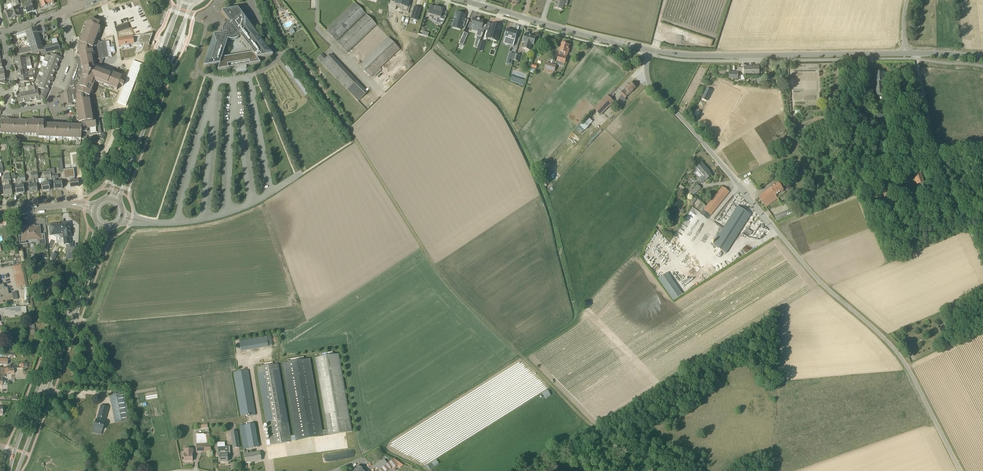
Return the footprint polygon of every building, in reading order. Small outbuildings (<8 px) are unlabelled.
[(21,4),(20,0),(15,0),(16,3),(11,4),(13,10),(9,11),(6,12),(8,20),(12,18),(12,19),(13,18),(14,19),(15,18),(20,16),(17,8),(16,8),(15,6),(16,5),(17,6),(21,4)] [(26,10),(27,13),(33,11),(32,7),(31,3),(30,0),(23,0),(20,1),(21,4),(24,11),(26,10)] [(388,9),(395,10),(397,5),(403,7),(401,11),(407,13),(409,6),(408,5),(409,0),(408,0),(396,0),(395,3),(390,2),(388,9)] [(569,0),(557,0),(555,8),(563,10),(564,4),(567,5),(567,6),(569,0)] [(355,3),(326,31),(336,41),(365,13),(355,3)] [(435,23),(442,25),(446,17),(441,16),(443,8),(437,6),(436,8),(430,6),(427,15),(437,18),(435,23)] [(414,7),(410,19),(417,21),(421,9),(414,7)] [(246,65),(260,63),(257,58),(266,56),(273,55),(252,28),(251,27),(237,9),(221,12),(229,22),(228,23),(227,23),(226,24),(225,25),(224,26),(224,27),(223,27),(223,28),(223,29),(223,30),(222,31),(222,32),(222,33),(223,34),(218,35),(213,36),(203,67),(210,66),(219,64),(217,70),(232,68),(232,70),(246,68),(246,65)] [(465,27),(469,20),(463,19),(465,15),(456,13),(456,16),(455,16),(455,18),(454,18),(455,18),(454,20),(453,24),(461,27),(461,26),(465,27)] [(376,25),(366,14),(337,42),(347,53),(376,25)] [(478,29),(476,37),(481,38),(486,26),(482,25),(483,21),(479,20),(480,19),(479,19),(479,20),(477,19),(473,18),(471,26),(478,29)] [(128,23),(115,27),(117,33),(130,28),(128,23)] [(79,53),(79,58),(74,58),(75,65),(70,78),(66,88),(66,90),(65,92),(67,105),(72,104),(72,102),(75,101),(79,123),(82,122),(81,126),(55,125),(44,124),(44,122),(38,121),(20,120),(19,120),(12,120),(10,120),(2,120),(1,120),(1,132),(5,132),(39,134),(38,137),(43,138),(46,138),(46,139),(47,140),(49,140),(52,140),(52,139),(52,138),(56,138),(59,138),(59,139),(59,140),(61,140),(64,140),(65,140),(65,139),(71,139),(71,140),(72,141),(74,141),(77,141),(78,140),(78,139),(87,140),(87,136),(101,134),(101,133),(100,133),(98,120),(99,120),(99,119),(93,120),(89,99),(89,97),(95,81),(117,90),(119,84),(123,86),(124,83),(120,82),(122,77),(100,68),(104,58),(101,42),(95,40),(98,33),(96,32),(97,27),(89,24),(88,29),(85,28),(79,43),(78,43),(76,48),(77,53),(79,53)] [(491,24),(487,36),(492,38),(493,35),(498,37),(501,27),(491,24)] [(39,33),(37,28),(17,34),(17,35),(16,35),(17,39),(27,37),(30,48),(16,50),(17,55),(32,52),(32,54),(39,52),(44,51),(45,53),(60,50),(58,43),(43,47),(39,33)] [(508,29),(505,39),(511,41),(510,45),(514,46),(518,32),(508,29)] [(458,44),(463,46),(464,43),(468,34),(465,33),(463,32),(458,44)] [(141,36),(138,42),(144,44),(149,45),(153,33),(141,35),(141,36)] [(525,42),(523,48),(530,51),(532,44),(534,45),(536,37),(525,34),(523,42),(525,42)] [(133,37),(119,39),(120,45),(121,45),(124,45),(125,45),(125,44),(134,43),(133,37)] [(370,77),(373,75),(380,68),(400,49),(388,37),(359,65),(370,77)] [(568,54),(569,49),(568,49),(569,45),(562,43),(560,52),(559,55),(557,61),(559,62),(565,63),(567,58),(568,54)] [(510,53),(507,64),(512,65),(515,54),(510,53)] [(62,58),(52,54),(51,56),(46,54),(45,58),(58,63),(60,60),(61,60),(60,61),(61,61),(62,58)] [(356,82),(334,58),(330,55),(326,59),(322,54),(317,58),(325,67),(348,90),(358,101),(367,93),(356,82)] [(45,58),(42,57),(41,60),(44,61),(48,63),(47,65),(57,69),(58,67),(58,66),(58,67),(57,67),(58,63),(45,58)] [(16,72),(27,70),(27,67),(32,66),(31,63),(17,65),(17,68),(16,69),(16,72)] [(554,72),(556,66),(547,63),(545,69),(547,69),(553,71),(554,72)] [(57,69),(47,65),(46,67),(42,66),(40,69),(54,74),(55,71),(56,72),(57,69)] [(744,75),(754,75),(754,74),(759,74),(759,67),(744,67),(744,75)] [(53,80),(54,78),(53,77),(54,74),(40,69),(39,72),(44,74),(43,76),(53,80)] [(876,82),(884,81),(883,72),(875,73),(876,82)] [(19,83),(29,82),(29,79),(34,78),(33,75),(19,77),(19,80),(18,81),(19,83)] [(53,80),(43,76),(42,79),(37,77),(36,80),(49,85),(51,83),(52,83),(53,80)] [(512,76),(511,81),(520,84),(520,85),(524,86),(525,81),(521,79),(512,76)] [(48,92),(49,89),(48,88),(49,85),(36,80),(35,83),(39,85),(38,88),(42,89),(41,92),(47,94),(48,91),(48,92)] [(625,99),(636,88),(631,83),(625,89),(623,91),(620,94),(625,99)] [(35,90),(34,85),(31,86),(34,100),(37,100),(37,101),(40,101),(40,100),(45,99),(40,93),(39,93),(38,90),(35,90)] [(28,103),(26,92),(23,92),(23,88),(19,88),(20,96),(17,96),(18,103),(21,102),(22,103),(25,102),(25,103),(28,103)] [(709,96),(712,90),(707,88),(704,94),(709,96)] [(687,90),(678,105),(685,109),(694,94),(687,90)] [(611,99),(609,97),(608,96),(594,109),(600,115),(610,105),(607,102),(611,99)] [(860,116),(866,114),(864,107),(858,110),(860,116)] [(698,118),(701,112),(696,109),(693,115),(698,118)] [(586,130),(590,126),(586,122),(582,126),(586,130)] [(797,174),(801,173),(796,162),(792,163),(797,174)] [(706,180),(712,175),(707,170),(708,169),(702,163),(696,169),(702,176),(699,179),(702,183),(706,180)] [(33,193),(33,192),(37,192),(36,180),(38,179),(37,172),(31,173),(32,181),(29,181),(28,182),(29,186),(29,193),(30,192),(30,193),(33,193)] [(49,183),(48,180),(51,179),(51,174),(50,172),(46,172),(46,174),(44,174),(44,175),(45,179),(45,183),(42,183),(41,183),(42,191),(50,190),(49,183)] [(917,184),(922,183),(924,182),(921,172),(913,174),(917,184)] [(53,175),(53,174),(51,174),(51,179),(53,179),(54,182),(54,190),(62,189),(62,182),(57,182),(56,178),(58,178),(58,175),(53,175)] [(73,181),(73,177),(75,177),(75,174),(69,174),(69,178),(70,178),(70,181),(71,188),(79,187),(78,180),(73,181)] [(23,186),(23,182),(25,182),(25,176),(19,176),(20,182),(20,186),(15,187),(16,194),(21,194),(23,194),(23,193),(24,193),(24,186),(23,186)] [(11,186),(10,181),(5,182),(5,187),(3,187),(4,195),(12,194),(11,186)] [(771,199),(784,190),(779,183),(771,189),(759,197),(766,207),(773,202),(771,199)] [(690,192),(693,195),(701,189),(698,185),(690,192)] [(884,197),(891,195),(888,185),(880,187),(884,197)] [(710,215),(726,196),(729,192),(723,187),(720,191),(704,210),(710,215)] [(726,253),(748,219),(751,214),(738,206),(735,210),(713,245),(726,253)] [(777,221),(781,219),(795,214),(793,208),(774,216),(777,221)] [(748,240),(758,222),(751,218),(740,235),(748,240)] [(68,226),(66,224),(66,223),(63,223),(63,224),(55,225),(55,224),(51,224),(51,230),(56,230),(56,234),(64,233),(64,238),(64,245),(70,244),(70,237),(71,237),(70,226),(68,226)] [(31,228),(31,226),(22,227),(22,231),(22,237),(19,237),(20,244),(25,243),(25,239),(32,238),(32,240),(40,239),(40,242),(38,242),(39,246),(45,245),(44,235),(40,235),(39,227),(34,227),(34,228),(31,228)] [(67,255),(65,260),(73,259),(75,254),(74,247),(66,248),(67,255)] [(682,293),(667,272),(659,278),(674,299),(682,293)] [(3,302),(3,301),(13,299),(13,300),(18,299),(16,292),(12,293),(9,294),(7,287),(4,288),(4,284),(0,285),(0,303),(3,302)] [(22,314),(21,307),(4,309),(5,317),(10,316),(10,317),(15,317),(15,316),(23,315),(23,314),(22,314)] [(271,339),(271,336),(266,337),(239,342),(241,351),(268,347),(268,346),(267,340),(271,339)] [(266,441),(267,446),(291,442),(296,441),(322,436),(328,435),(351,431),(338,354),(332,355),(332,352),(320,354),(321,357),(315,358),(327,430),(322,431),(309,359),(304,360),(303,357),(288,360),(288,363),(283,364),(295,435),(290,436),(278,365),(257,368),(270,440),(266,441)] [(8,368),(5,368),(2,368),(0,368),(0,385),(3,385),(3,380),(1,380),(1,377),(5,378),(5,373),(8,373),(8,374),(14,373),(14,369),(8,369),(8,368)] [(255,415),(248,370),(238,372),(234,373),(241,416),(250,414),(251,416),(255,415)] [(548,389),(542,393),(546,399),(551,395),(548,389)] [(122,401),(120,393),(109,395),(115,423),(127,420),(124,401),(122,401)] [(104,422),(107,414),(99,412),(97,420),(96,420),(94,428),(98,429),(102,430),(105,422),(104,422)] [(244,449),(258,447),(254,423),(240,426),(244,449)] [(210,452),(210,444),(196,444),(196,452),(202,451),(202,452),(210,452)] [(218,455),(219,462),(227,462),(227,455),(230,455),(230,449),(230,446),(217,447),(217,455),(218,455)] [(184,462),(192,461),(192,455),(193,455),(193,449),(183,449),(184,462)] [(248,454),(248,451),(244,452),(245,455),(246,463),(261,460),(260,452),(248,454)] [(389,469),(389,470),(392,467),(393,468),(398,465),(393,459),(380,469),(378,470),(387,470),(389,469)] [(436,460),(424,467),(430,470),(439,464),(436,460)]
